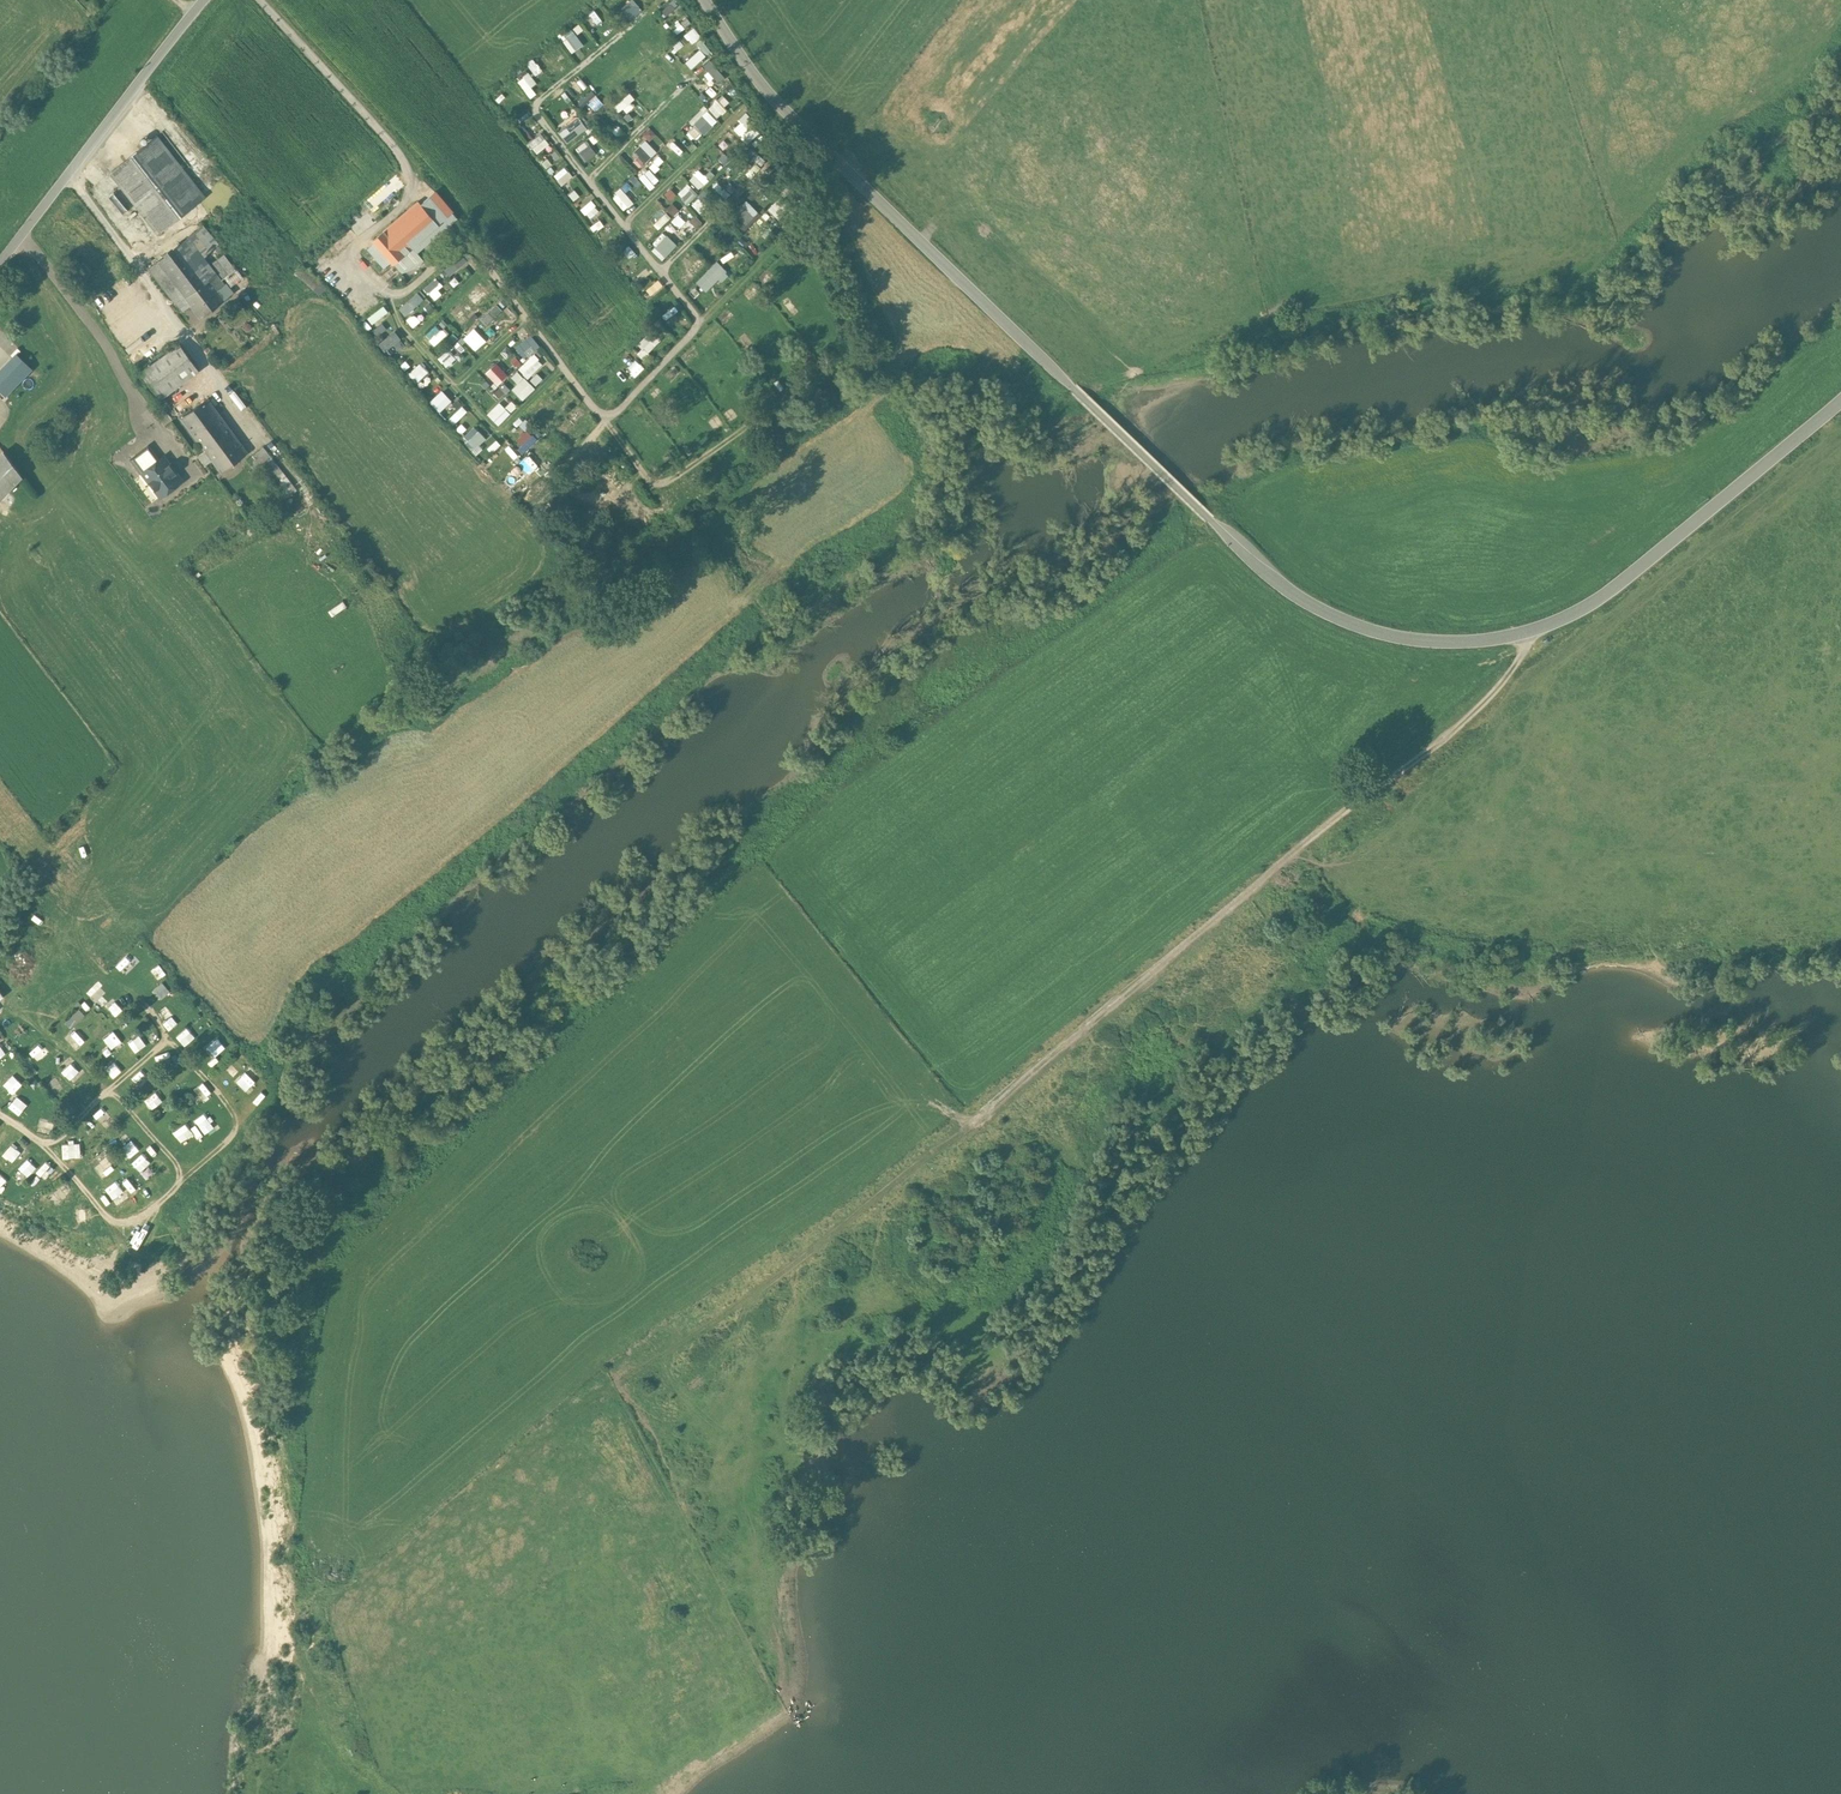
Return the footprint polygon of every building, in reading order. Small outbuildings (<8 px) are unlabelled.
[(573,30),(561,37),(570,52),(582,45),(573,30)] [(684,61),(690,68),(703,57),(697,51),(684,61)] [(661,54),(649,65),(654,70),(665,59),(661,54)] [(546,63),(549,72),(559,68),(555,59),(546,63)] [(660,78),(670,70),(665,65),(656,73),(660,78)] [(531,86),(536,82),(528,72),(516,80),(529,98),(536,93),(531,86)] [(629,92),(612,104),(617,111),(633,98),(629,92)] [(554,123),(558,119),(548,107),(544,111),(554,123)] [(698,141),(717,120),(706,110),(687,131),(698,141)] [(649,140),(655,132),(647,126),(641,134),(649,140)] [(115,167),(162,229),(210,193),(163,131),(115,167)] [(534,152),(548,144),(541,132),(527,140),(534,152)] [(632,149),(638,155),(632,160),(638,167),(656,150),(644,138),(632,149)] [(587,139),(574,146),(583,161),(596,154),(587,139)] [(656,155),(649,167),(655,171),(662,159),(656,155)] [(564,165),(553,175),(561,185),(572,175),(564,165)] [(637,177),(649,189),(659,180),(647,167),(637,177)] [(699,169),(689,177),(697,188),(707,180),(699,169)] [(633,202),(624,191),(631,186),(627,181),(610,194),(623,210),(633,202)] [(676,191),(685,202),(696,192),(686,182),(676,191)] [(457,214),(435,187),(376,236),(383,245),(375,251),(386,264),(393,258),(395,259),(399,256),(407,266),(423,253),(418,247),(457,214)] [(669,187),(663,192),(670,199),(676,194),(669,187)] [(746,198),(729,214),(743,229),(760,213),(746,198)] [(591,199),(581,207),(589,217),(599,209),(591,199)] [(673,215),(679,210),(671,202),(665,207),(673,215)] [(661,207),(649,217),(657,227),(669,217),(661,207)] [(223,241),(207,220),(154,259),(189,307),(195,302),(205,314),(240,289),(230,275),(242,266),(230,249),(217,258),(211,249),(223,241)] [(665,233),(650,249),(662,259),(676,244),(665,233)] [(449,275),(466,259),(459,252),(443,268),(449,275)] [(717,260),(694,278),(703,290),(727,273),(717,260)] [(441,294),(437,287),(441,285),(436,276),(423,284),(432,299),(441,294)] [(415,290),(397,307),(405,315),(422,297),(415,290)] [(458,321),(467,312),(458,302),(449,311),(458,321)] [(415,311),(418,317),(434,310),(431,303),(415,311)] [(495,303),(480,318),(486,324),(501,310),(495,303)] [(372,324),(388,311),(383,304),(366,316),(372,324)] [(413,312),(406,319),(412,326),(420,320),(413,312)] [(371,332),(377,337),(386,326),(380,321),(371,332)] [(431,343),(444,335),(437,324),(424,332),(431,343)] [(462,337),(475,350),(486,340),(474,327),(462,337)] [(635,352),(642,358),(661,338),(650,327),(636,342),(640,346),(635,352)] [(376,342),(388,357),(404,343),(393,329),(376,342)] [(528,333),(511,348),(521,359),(538,345),(528,333)] [(204,365),(183,337),(146,364),(167,392),(204,365)] [(39,348),(30,340),(9,361),(18,370),(39,348)] [(437,358),(447,367),(456,356),(446,348),(437,358)] [(527,378),(542,362),(532,352),(517,368),(527,378)] [(407,372),(417,381),(428,369),(418,360),(407,372)] [(495,361),(484,371),(496,384),(507,373),(495,361)] [(517,383),(511,387),(521,398),(534,387),(518,369),(510,375),(517,383)] [(480,403),(490,393),(479,382),(469,392),(480,403)] [(493,391),(498,398),(510,389),(505,383),(493,391)] [(440,389),(427,400),(437,412),(450,400),(440,389)] [(207,395),(180,415),(203,447),(198,451),(205,462),(212,457),(221,470),(249,450),(207,395)] [(505,405),(511,412),(517,406),(511,399),(505,405)] [(497,425),(510,413),(499,401),(486,413),(497,425)] [(445,418),(451,424),(466,411),(461,404),(445,418)] [(474,454),(481,448),(478,443),(485,438),(474,425),(460,436),(474,454)] [(491,453),(500,444),(495,439),(486,447),(491,453)] [(276,452),(268,441),(251,454),(259,465),(276,452)] [(178,479),(150,444),(128,461),(156,496),(178,479)] [(0,458),(0,499),(1,500),(24,477),(6,452),(0,458)] [(517,473),(520,469),(513,464),(500,480),(511,489),(521,477),(517,473)] [(18,506),(30,501),(28,496),(16,501),(18,506)] [(341,600),(328,609),(331,615),(345,605),(341,600)] [(148,970),(156,980),(165,973),(158,963),(148,970)] [(165,985),(157,990),(166,1003),(173,998),(165,985)] [(63,1018),(69,1025),(83,1014),(77,1007),(63,1018)] [(142,1026),(147,1034),(153,1030),(148,1022),(142,1026)] [(117,1046),(122,1041),(112,1030),(107,1034),(117,1046)] [(138,1033),(127,1042),(135,1052),(146,1044),(138,1033)] [(40,1040),(28,1051),(37,1062),(49,1052),(40,1040)] [(245,1090),(255,1081),(245,1071),(235,1079),(245,1090)] [(12,1092),(22,1083),(12,1073),(2,1082),(12,1092)] [(194,1090),(204,1101),(212,1093),(202,1082),(194,1090)] [(151,1108),(162,1100),(155,1090),(144,1098),(151,1108)] [(14,1100),(9,1103),(16,1114),(21,1111),(14,1100)] [(200,1132),(210,1129),(205,1112),(194,1116),(200,1132)] [(180,1142),(192,1133),(184,1121),(171,1131),(180,1142)] [(190,1129),(199,1139),(203,1135),(194,1126),(190,1129)] [(17,1137),(13,1141),(25,1151),(28,1146),(17,1137)] [(129,1157),(139,1150),(130,1138),(120,1146),(129,1157)] [(76,1142),(60,1143),(61,1156),(76,1156),(76,1142)] [(131,1161),(140,1170),(150,1162),(141,1152),(131,1161)] [(26,1175),(35,1165),(26,1156),(17,1166),(26,1175)] [(44,1159),(35,1170),(41,1175),(50,1165),(44,1159)] [(105,1174),(111,1171),(105,1159),(100,1162),(105,1174)] [(100,1182),(112,1198),(122,1191),(110,1174),(100,1182)] [(129,1192),(135,1188),(128,1177),(122,1180),(129,1192)] [(62,1200),(71,1192),(62,1182),(53,1189),(62,1200)] [(89,1219),(89,1207),(78,1208),(78,1220),(89,1219)]
